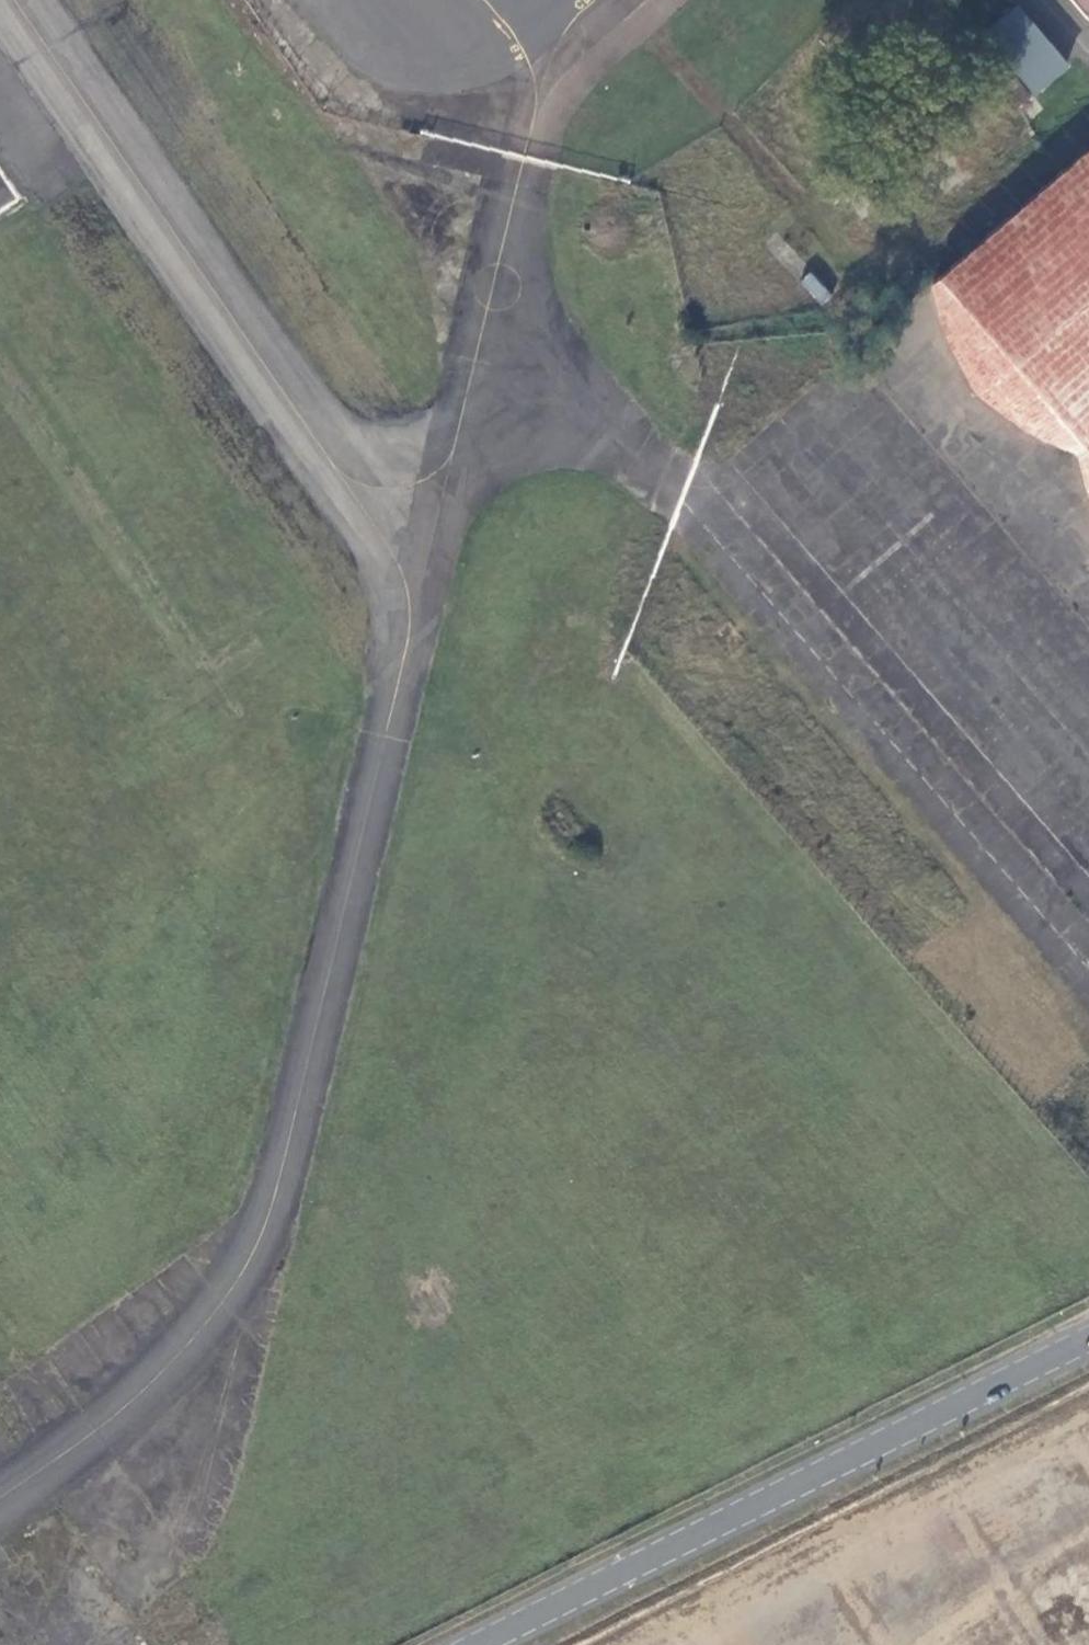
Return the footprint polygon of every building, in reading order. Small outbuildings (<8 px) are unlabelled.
[(1088,16),(1088,0),(1075,0),(1088,16)] [(1018,10),(984,37),(1032,97),(1066,70),(1018,10)] [(1001,93),(1016,110),(1028,100),(1014,83),(1001,93)] [(936,285),(942,310),(953,341),(974,382),(980,392),(1026,426),(1051,440),(1078,450),(1080,452),(1088,444),(1088,153),(936,285)] [(1080,452),(1083,466),(1088,486),(1088,488),(1088,444),(1080,452)]
